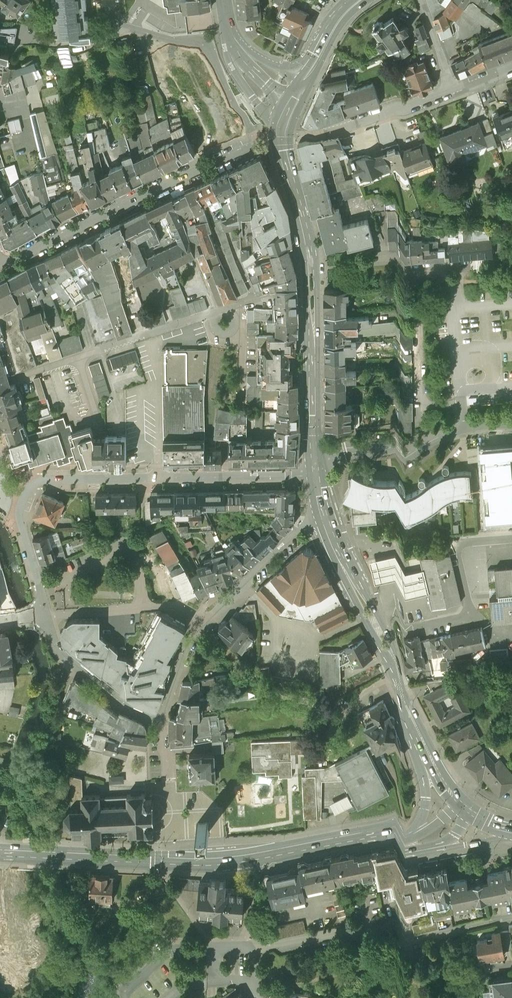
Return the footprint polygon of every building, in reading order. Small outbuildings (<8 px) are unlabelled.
[(0,1),(0,5),(4,9),(2,12),(7,15),(8,14),(17,20),(18,19),(21,15),(23,17),(24,17),(31,7),(28,5),(28,4),(23,0),(1,0),(0,1)] [(53,4),(51,4),(52,16),(55,16),(55,27),(52,27),(54,39),(57,38),(57,44),(69,43),(69,46),(78,47),(90,46),(90,40),(85,40),(85,35),(88,35),(86,24),(83,24),(83,13),(85,13),(84,1),(81,1),(81,0),(53,0),(53,4)] [(163,10),(167,11),(167,16),(183,14),(211,11),(209,0),(162,0),(163,10)] [(258,0),(244,0),(236,1),(238,21),(260,19),(258,0)] [(275,2),(283,6),(290,9),(294,0),(276,0),(275,2)] [(431,10),(438,7),(435,0),(427,0),(431,10)] [(434,17),(445,11),(451,15),(455,18),(463,6),(455,0),(451,0),(447,6),(445,4),(438,7),(431,10),(434,17)] [(485,8),(492,13),(501,2),(498,0),(491,0),(485,8)] [(281,11),(283,6),(275,2),(272,8),(281,11)] [(500,24),(473,2),(470,2),(463,9),(490,30),(500,24)] [(287,32),(292,34),(305,40),(312,25),(307,23),(309,17),(290,9),(283,6),(281,11),(277,19),(284,22),(282,25),(289,28),(287,32)] [(183,14),(186,40),(192,39),(191,38),(215,35),(211,16),(211,11),(183,14)] [(450,29),(446,19),(451,15),(445,11),(434,17),(439,33),(450,29)] [(374,26),(374,28),(373,29),(380,40),(377,42),(381,48),(385,46),(394,59),(410,47),(405,41),(406,40),(401,34),(409,28),(405,24),(400,28),(393,18),(384,25),(382,22),(381,23),(379,23),(378,22),(374,26)] [(420,50),(429,46),(425,35),(428,34),(423,23),(416,25),(420,36),(416,38),(420,50)] [(450,29),(439,33),(442,38),(452,34),(450,29)] [(479,44),(485,61),(487,66),(511,57),(511,32),(479,44)] [(282,38),(279,46),(298,55),(305,40),(292,34),(289,41),(282,38)] [(472,71),(487,66),(485,61),(477,45),(475,46),(475,51),(465,58),(472,71)] [(3,57),(7,58),(8,50),(4,49),(3,52),(0,51),(0,56),(3,57)] [(0,72),(7,73),(8,66),(1,65),(3,57),(0,56),(0,72)] [(472,71),(465,58),(464,57),(451,63),(458,76),(472,71)] [(409,65),(404,67),(414,94),(434,87),(424,60),(419,62),(418,60),(408,63),(409,65)] [(14,82),(3,80),(0,97),(0,100),(6,96),(18,89),(30,85),(34,84),(32,76),(14,82)] [(330,102),(335,90),(345,88),(347,87),(346,80),(323,84),(320,88),(313,103),(327,108),(329,101),(330,102)] [(18,89),(6,96),(10,109),(22,105),(22,103),(34,99),(30,85),(18,89)] [(347,102),(340,104),(345,117),(379,105),(372,85),(365,88),(347,94),(344,95),(347,102)] [(137,100),(146,135),(147,140),(156,138),(146,98),(137,100)] [(303,124),(308,130),(345,117),(340,104),(328,109),(327,108),(313,103),(303,124)] [(493,115),(505,147),(511,144),(511,110),(499,114),(499,113),(493,115)] [(484,137),(486,142),(487,145),(496,141),(488,118),(478,122),(484,137)] [(478,122),(441,136),(448,156),(449,156),(453,164),(466,159),(463,150),(473,147),(471,142),(484,137),(478,122)] [(162,150),(169,147),(166,135),(164,129),(160,131),(162,134),(156,138),(147,140),(150,156),(152,155),(162,150)] [(428,129),(417,133),(419,139),(430,135),(428,129)] [(169,147),(171,154),(181,174),(193,168),(183,149),(178,132),(166,135),(169,147)] [(16,134),(5,137),(8,149),(19,146),(16,134)] [(142,161),(146,163),(148,168),(140,171),(132,175),(137,185),(138,184),(142,194),(162,184),(152,165),(151,163),(151,160),(150,156),(147,140),(146,135),(136,138),(142,161)] [(89,145),(93,144),(92,136),(84,138),(85,146),(88,158),(89,165),(93,165),(89,145)] [(89,165),(90,168),(99,164),(100,164),(108,161),(104,148),(106,147),(106,142),(103,143),(103,142),(101,143),(100,138),(98,138),(98,136),(95,137),(97,144),(93,144),(89,145),(93,165),(89,165)] [(486,142),(484,137),(471,142),(473,147),(486,142)] [(117,159),(122,175),(131,172),(124,151),(121,140),(111,145),(113,158),(116,156),(117,159)] [(400,151),(407,171),(417,167),(419,172),(434,167),(433,162),(426,141),(425,141),(425,142),(421,143),(420,143),(420,144),(400,151)] [(332,145),(339,165),(345,163),(338,143),(332,145)] [(113,158),(111,145),(109,146),(106,147),(104,148),(108,161),(108,163),(117,159),(116,156),(113,158)] [(332,145),(320,149),(331,178),(332,186),(334,195),(344,193),(338,172),(337,173),(335,166),(339,165),(332,145)] [(88,158),(85,146),(76,148),(79,160),(88,158)] [(391,179),(392,182),(409,177),(407,171),(400,151),(398,146),(372,155),(374,160),(383,157),(391,179)] [(164,156),(168,157),(152,165),(162,184),(181,174),(171,154),(169,147),(162,150),(164,156)] [(131,172),(132,175),(140,171),(138,165),(141,164),(137,148),(124,151),(131,172)] [(9,155),(8,149),(0,151),(0,157),(9,155)] [(331,178),(320,149),(297,156),(303,177),(297,179),(301,194),(323,189),(332,186),(331,178)] [(356,191),(391,179),(383,157),(374,160),(348,170),(355,190),(356,191)] [(88,158),(79,160),(86,191),(89,191),(90,194),(80,198),(90,220),(105,212),(95,190),(90,168),(89,165),(88,158)] [(72,187),(77,186),(71,163),(69,163),(69,168),(67,168),(72,187)] [(49,217),(54,215),(50,198),(60,196),(55,179),(50,181),(49,178),(46,179),(42,164),(36,165),(42,188),(49,217)] [(105,212),(118,206),(108,184),(100,164),(99,164),(90,168),(95,190),(105,212)] [(227,185),(236,203),(237,212),(238,230),(250,229),(249,224),(257,222),(254,210),(248,210),(247,198),(249,195),(247,189),(264,181),(258,169),(238,179),(238,180),(227,185)] [(132,175),(131,172),(122,175),(124,177),(121,178),(131,199),(142,194),(138,184),(137,185),(132,175)] [(131,199),(121,178),(116,180),(125,202),(131,199)] [(125,202),(116,180),(108,184),(118,206),(125,202)] [(249,195),(255,192),(267,188),(264,181),(247,189),(249,195)] [(13,184),(6,186),(5,183),(2,184),(1,183),(0,183),(0,198),(1,199),(5,198),(5,199),(7,198),(8,201),(16,197),(17,196),(17,195),(16,195),(13,184)] [(224,209),(229,207),(230,215),(237,212),(236,203),(227,185),(210,194),(218,211),(222,209),(224,208),(224,209)] [(76,227),(90,220),(80,198),(77,186),(72,187),(69,188),(73,202),(75,201),(77,204),(67,209),(76,227)] [(335,205),(336,204),(332,186),(323,189),(332,224),(337,222),(340,222),(335,205)] [(20,193),(21,195),(22,200),(28,216),(36,214),(40,223),(49,240),(59,236),(49,217),(42,188),(28,191),(20,193)] [(267,188),(255,192),(255,194),(258,207),(254,208),(254,210),(257,222),(269,218),(262,205),(273,201),(267,188)] [(315,228),(332,224),(323,189),(301,194),(311,229),(315,228)] [(356,191),(355,190),(344,193),(334,195),(336,204),(337,204),(358,198),(356,191)] [(219,213),(218,211),(210,194),(193,202),(201,218),(205,216),(206,218),(205,219),(234,295),(234,296),(241,293),(228,266),(222,245),(220,235),(226,233),(221,219),(219,213)] [(21,195),(17,196),(16,197),(24,216),(17,219),(21,227),(23,231),(25,232),(29,238),(35,248),(49,240),(40,223),(36,214),(28,216),(22,200),(21,195)] [(24,216),(16,197),(8,201),(8,202),(11,207),(6,209),(7,211),(12,209),(15,214),(17,219),(24,216)] [(337,204),(340,215),(363,208),(358,198),(337,204)] [(276,233),(285,228),(285,227),(273,201),(262,205),(269,218),(274,232),(276,231),(276,233)] [(203,224),(201,218),(193,202),(183,206),(192,221),(194,229),(203,224)] [(59,212),(66,209),(65,203),(56,205),(59,212)] [(204,285),(217,321),(223,319),(219,307),(215,297),(205,271),(202,263),(197,247),(192,230),(194,229),(192,221),(183,206),(171,213),(182,237),(193,270),(194,273),(197,272),(202,286),(204,285)] [(11,230),(6,219),(15,214),(12,209),(7,211),(3,213),(0,214),(0,235),(11,230)] [(76,227),(67,209),(66,209),(59,212),(54,215),(49,217),(59,236),(76,227)] [(182,237),(171,213),(171,212),(160,217),(160,216),(154,219),(154,220),(144,225),(151,237),(155,246),(158,253),(161,251),(159,249),(167,245),(163,237),(168,235),(177,253),(178,257),(177,258),(163,265),(172,281),(193,270),(182,237)] [(237,212),(230,215),(221,219),(226,233),(220,235),(222,245),(230,244),(230,254),(236,253),(236,256),(239,256),(237,234),(238,234),(238,230),(237,212)] [(395,215),(387,216),(387,225),(389,261),(399,260),(396,225),(395,215)] [(387,216),(367,217),(371,228),(383,225),(387,225),(387,216)] [(269,218),(257,222),(249,224),(250,229),(251,243),(262,238),(274,232),(269,218)] [(332,224),(315,228),(325,265),(346,260),(342,243),(339,244),(338,239),(341,239),(337,222),(332,224)] [(472,224),(462,223),(463,229),(463,231),(448,232),(449,236),(449,244),(450,257),(490,254),(488,229),(473,230),(472,224)] [(209,243),(203,224),(194,229),(192,230),(194,238),(197,247),(206,244),(209,243)] [(408,224),(396,225),(399,260),(411,260),(409,239),(405,240),(405,232),(409,232),(408,224)] [(155,246),(151,237),(144,225),(118,239),(128,263),(130,266),(128,267),(127,268),(131,292),(132,299),(132,300),(160,287),(163,293),(174,287),(172,281),(163,265),(161,266),(144,274),(141,266),(154,259),(148,249),(155,246)] [(413,225),(414,239),(421,238),(420,225),(413,225)] [(285,228),(276,233),(278,238),(286,235),(285,228)] [(250,229),(238,230),(238,234),(237,234),(239,256),(240,274),(248,269),(253,266),(252,253),(251,243),(250,229)] [(0,235),(0,255),(2,261),(9,263),(35,248),(29,238),(25,232),(19,235),(22,240),(16,243),(11,230),(0,235)] [(288,244),(286,235),(278,238),(274,241),(279,249),(288,244)] [(342,242),(342,243),(346,260),(347,263),(372,257),(366,236),(342,242)] [(438,240),(438,242),(443,242),(443,244),(449,244),(449,236),(434,237),(434,240),(438,240)] [(252,253),(255,251),(264,246),(265,245),(262,238),(251,243),(252,253)] [(414,239),(409,239),(411,260),(423,259),(422,241),(421,238),(414,239)] [(128,263),(118,239),(98,249),(101,255),(100,255),(108,271),(117,298),(117,304),(118,304),(119,310),(124,308),(122,295),(118,281),(122,280),(119,273),(116,274),(114,267),(121,264),(122,266),(128,263)] [(433,240),(422,241),(423,259),(445,257),(444,247),(439,248),(433,248),(433,240)] [(279,249),(274,241),(265,245),(264,246),(269,255),(275,251),(279,249)] [(206,244),(197,247),(202,263),(205,271),(215,267),(206,244)] [(291,263),(288,244),(279,249),(275,251),(269,255),(266,257),(268,265),(269,269),(286,264),(291,263)] [(269,255),(264,246),(255,251),(260,261),(266,257),(269,255)] [(93,296),(99,307),(101,313),(107,330),(115,355),(130,350),(120,319),(120,317),(119,310),(118,304),(117,304),(117,298),(108,271),(100,255),(101,255),(98,249),(78,259),(91,283),(88,285),(93,296)] [(268,265),(266,257),(260,261),(259,262),(257,263),(253,266),(248,269),(252,275),(252,274),(268,265)] [(91,283),(78,259),(75,261),(87,283),(72,292),(74,296),(79,293),(85,301),(91,298),(93,296),(88,285),(91,283)] [(75,261),(59,269),(70,289),(72,292),(87,283),(75,261)] [(272,276),(267,276),(259,279),(262,286),(290,277),(286,264),(269,269),(272,276)] [(215,267),(205,271),(215,297),(226,292),(219,277),(215,267)] [(56,298),(70,289),(59,269),(42,277),(49,291),(51,290),(53,294),(56,298)] [(252,275),(248,269),(240,274),(244,281),(254,277),(252,274),(252,275)] [(49,291),(42,277),(34,281),(44,299),(46,298),(53,294),(51,290),(49,291)] [(254,277),(244,281),(248,290),(262,286),(259,279),(256,280),(254,277)] [(262,306),(260,301),(295,289),(290,277),(262,286),(248,290),(256,308),(262,306)] [(49,343),(59,340),(48,310),(53,308),(49,305),(46,298),(44,299),(34,281),(25,285),(34,305),(49,343)] [(54,357),(49,343),(34,305),(25,285),(5,296),(16,319),(13,320),(19,344),(24,357),(27,355),(25,350),(37,347),(43,365),(55,361),(54,357)] [(174,287),(163,293),(163,294),(168,306),(179,303),(174,287)] [(72,292),(70,289),(56,298),(73,321),(86,314),(79,304),(74,296),(72,292)] [(295,289),(260,301),(262,306),(269,304),(275,303),(296,302),(295,289)] [(219,307),(223,319),(236,313),(229,297),(226,292),(215,297),(219,307)] [(79,293),(74,296),(79,304),(85,301),(79,293)] [(234,296),(234,295),(229,297),(236,313),(237,315),(249,311),(241,293),(234,296)] [(49,305),(53,308),(55,308),(65,320),(69,324),(73,321),(56,298),(53,294),(46,298),(49,305)] [(0,298),(0,349),(1,350),(13,389),(34,382),(24,357),(19,344),(13,320),(16,319),(5,296),(0,298)] [(91,298),(85,301),(79,304),(86,314),(96,308),(91,298)] [(296,302),(275,303),(276,308),(276,315),(296,314),(296,307),(296,302)] [(185,320),(179,303),(168,306),(173,322),(167,324),(171,337),(188,331),(185,320)] [(346,306),(346,304),(323,305),(323,329),(345,329),(345,318),(348,318),(348,306),(346,306)] [(124,308),(119,310),(120,317),(120,319),(134,315),(131,306),(124,308)] [(101,313),(90,317),(96,333),(107,330),(101,313)] [(185,320),(188,331),(206,325),(202,314),(185,320)] [(296,314),(276,315),(273,315),(274,324),(275,336),(297,335),(296,314)] [(275,336),(274,324),(252,325),(252,336),(266,336),(275,336)] [(147,345),(164,339),(160,326),(143,332),(147,345)] [(323,340),(356,340),(370,338),(370,336),(367,336),(367,332),(357,333),(345,333),(345,329),(323,329),(323,340)] [(275,336),(266,336),(266,343),(275,343),(275,351),(295,351),(297,350),(297,335),(275,336)] [(370,338),(356,340),(356,348),(359,351),(360,351),(382,349),(397,347),(398,349),(412,347),(412,335),(370,338)] [(252,336),(245,336),(246,351),(255,351),(258,351),(258,339),(253,339),(252,336)] [(342,358),(345,358),(345,354),(341,355),(341,348),(356,348),(356,340),(323,340),(324,358),(342,358)] [(382,349),(360,351),(360,358),(371,358),(382,358),(383,358),(382,349)] [(1,350),(0,351),(0,393),(4,391),(13,389),(1,350)] [(76,350),(54,357),(55,361),(60,373),(80,367),(76,350)] [(295,351),(275,351),(258,351),(255,351),(255,392),(255,399),(263,399),(291,399),(291,387),(287,387),(287,381),(289,381),(289,376),(287,376),(287,368),(294,368),(294,359),(295,359),(295,351)] [(324,361),(324,375),(343,375),(343,367),(354,367),(354,358),(345,358),(342,358),(342,361),(324,361)] [(55,361),(43,365),(47,378),(60,373),(55,361)] [(202,414),(206,365),(172,366),(160,366),(162,455),(203,454),(202,414)] [(133,366),(104,376),(107,387),(137,377),(133,366)] [(324,375),(324,389),(343,389),(343,375),(324,375)] [(412,375),(399,375),(399,394),(412,394),(412,375)] [(100,389),(97,379),(86,382),(97,415),(108,411),(100,389)] [(324,389),(324,403),(344,402),(344,395),(354,395),(354,389),(343,389),(324,389)] [(31,396),(35,406),(41,404),(37,394),(31,396)] [(255,399),(248,399),(249,401),(245,404),(245,415),(249,421),(261,421),(262,414),(263,399),(255,399)] [(291,399),(263,399),(262,414),(277,413),(297,413),(297,399),(291,399)] [(8,402),(0,405),(0,428),(17,422),(15,415),(17,414),(12,401),(8,402)] [(324,403),(324,421),(344,420),(344,411),(344,402),(324,403)] [(413,420),(412,402),(399,402),(398,402),(398,408),(387,408),(387,420),(397,420),(411,420),(413,420)] [(44,413),(41,406),(35,408),(38,415),(44,413)] [(344,411),(344,420),(350,420),(353,420),(357,420),(357,411),(344,411)] [(277,413),(277,419),(277,424),(275,424),(275,428),(276,428),(298,427),(297,413),(277,413)] [(44,415),(38,417),(40,424),(43,433),(49,430),(44,415)] [(324,421),(324,447),(351,445),(350,420),(344,420),(324,421)] [(399,439),(411,434),(411,420),(397,420),(399,439)] [(17,422),(0,428),(0,441),(1,446),(21,440),(24,439),(19,422),(17,422)] [(233,424),(232,428),(229,437),(244,437),(244,427),(233,424)] [(219,425),(217,437),(229,437),(232,428),(219,425)] [(298,427),(276,428),(276,434),(275,434),(275,439),(277,439),(277,444),(298,444),(298,427)] [(92,460),(92,454),(88,444),(74,448),(75,450),(71,451),(68,441),(64,443),(61,434),(50,437),(51,438),(38,442),(39,447),(25,452),(21,440),(1,446),(6,461),(8,460),(10,467),(7,468),(11,482),(24,477),(27,484),(54,476),(56,483),(69,479),(67,475),(74,473),(77,483),(90,479),(92,478),(92,467),(90,460),(92,460)] [(227,455),(227,443),(229,437),(217,437),(215,437),(213,455),(227,455)] [(227,455),(228,458),(245,457),(245,453),(244,437),(229,437),(227,443),(227,455)] [(478,447),(481,471),(481,479),(483,492),(485,521),(511,519),(511,443),(478,447)] [(296,472),(298,444),(277,444),(276,444),(276,457),(250,457),(250,453),(245,453),(245,457),(228,458),(228,480),(289,479),(296,472)] [(479,460),(478,446),(469,446),(469,461),(479,460)] [(92,454),(92,460),(90,460),(92,467),(92,478),(90,479),(91,480),(91,483),(100,483),(104,482),(104,454),(100,454),(92,454)] [(124,454),(104,454),(104,482),(124,482),(124,454)] [(203,454),(162,455),(163,481),(203,481),(203,467),(203,454)] [(364,495),(350,487),(348,504),(345,510),(343,513),(349,516),(351,540),(376,538),(375,532),(380,531),(385,530),(388,529),(392,528),(396,527),(401,527),(406,527),(410,525),(414,524),(417,522),(417,519),(424,516),(428,514),(432,511),(439,507),(442,504),(445,502),(448,501),(450,500),(454,498),(457,498),(461,497),(465,497),(468,497),(473,498),(473,490),(470,490),(468,474),(471,474),(471,471),(464,471),(460,471),(455,471),(449,473),(449,470),(449,468),(448,467),(448,466),(447,465),(446,465),(444,465),(443,465),(442,466),(442,468),(442,469),(443,471),(444,471),(444,474),(439,476),(435,478),(431,480),(427,483),(425,481),(425,480),(424,479),(424,478),(422,477),(421,477),(419,478),(418,479),(418,480),(418,481),(419,482),(420,483),(421,484),(423,486),(418,490),(414,492),(409,494),(406,495),(405,493),(405,492),(405,491),(405,490),(405,489),(404,488),(403,488),(402,488),(401,488),(400,488),(399,489),(398,490),(398,491),(399,492),(399,493),(399,494),(400,494),(401,497),(396,498),(392,498),(388,499),(383,498),(378,498),(374,497),(372,497),(364,495)] [(219,466),(203,467),(203,481),(203,484),(220,484),(219,466)] [(279,531),(292,532),(294,508),(242,509),(242,525),(243,531),(279,531)] [(224,526),(242,525),(242,509),(223,510),(224,526)] [(173,528),(173,539),(181,536),(181,531),(190,530),(198,530),(198,510),(173,511),(173,528)] [(203,529),(216,530),(216,526),(224,526),(223,510),(198,510),(198,530),(203,529)] [(158,528),(173,528),(173,511),(149,511),(149,537),(158,537),(158,528)] [(114,530),(113,512),(93,512),(94,531),(97,531),(97,534),(103,534),(103,530),(114,530)] [(134,512),(113,512),(114,530),(134,530),(134,512)] [(55,536),(56,536),(57,536),(58,536),(59,536),(59,535),(60,534),(60,533),(59,532),(59,531),(58,531),(57,530),(61,523),(61,522),(60,522),(60,521),(42,514),(40,513),(39,514),(30,533),(31,535),(33,536),(50,543),(51,544),(51,543),(52,543),(55,536)] [(195,543),(176,550),(177,552),(211,550),(213,549),(203,529),(198,530),(190,530),(195,543)] [(195,543),(190,530),(181,531),(181,536),(173,539),(170,540),(176,550),(195,543)] [(283,553),(291,544),(292,532),(279,531),(270,540),(271,541),(283,553)] [(268,552),(276,560),(283,553),(271,541),(265,547),(266,548),(267,548),(270,549),(268,552)] [(170,596),(182,590),(177,581),(160,550),(148,556),(170,596)] [(264,556),(259,556),(258,558),(254,563),(249,568),(258,578),(276,560),(268,552),(264,556)] [(429,592),(432,608),(460,602),(450,554),(420,557),(423,568),(429,592)] [(235,575),(247,588),(247,589),(258,578),(249,568),(254,563),(247,555),(236,565),(241,570),(235,575)] [(45,556),(30,560),(37,584),(52,580),(47,563),(50,563),(49,560),(46,561),(45,556)] [(223,572),(228,583),(231,588),(239,596),(240,596),(247,588),(235,575),(241,570),(236,565),(234,562),(223,572)] [(491,623),(511,622),(511,567),(494,568),(496,593),(498,593),(498,597),(489,597),(491,623)] [(398,574),(368,581),(373,605),(402,598),(429,592),(423,568),(398,574)] [(284,628),(286,630),(294,631),(296,630),(303,643),(309,644),(313,641),(320,654),(325,655),(349,642),(313,573),(312,574),(311,572),(309,570),(308,569),(306,569),(302,572),(301,571),(255,614),(276,636),(284,628)] [(210,576),(211,579),(213,584),(215,590),(217,598),(220,607),(229,604),(228,601),(234,599),(233,598),(239,596),(231,588),(228,583),(223,572),(210,576)] [(183,578),(177,581),(182,590),(187,599),(192,597),(191,593),(183,578)] [(204,586),(195,589),(198,594),(202,602),(206,614),(221,610),(220,607),(217,598),(215,590),(213,584),(211,579),(202,582),(202,583),(203,583),(204,586)] [(174,605),(181,620),(195,614),(192,606),(187,599),(182,590),(170,596),(174,605)] [(192,597),(187,599),(192,606),(195,614),(196,618),(206,614),(202,602),(198,594),(192,597)] [(252,626),(244,627),(241,632),(239,631),(236,636),(234,634),(230,639),(242,648),(245,644),(255,642),(252,626)] [(451,634),(455,652),(485,646),(480,628),(451,634)] [(183,649),(160,636),(158,634),(151,646),(140,666),(137,665),(133,673),(132,673),(130,682),(129,683),(124,680),(126,691),(129,692),(127,698),(128,708),(147,716),(149,709),(162,711),(163,704),(157,703),(158,697),(166,698),(167,687),(169,687),(170,680),(164,679),(163,678),(171,663),(174,659),(176,661),(183,649)] [(456,654),(455,652),(451,634),(441,636),(445,654),(450,653),(450,656),(456,654)] [(420,644),(418,636),(403,639),(408,659),(403,660),(405,670),(424,665),(421,650),(420,644)] [(433,657),(445,654),(441,636),(423,640),(424,643),(425,649),(431,648),(433,657)] [(223,644),(216,649),(220,652),(217,656),(239,673),(251,659),(245,653),(246,652),(242,648),(230,639),(225,645),(223,644)] [(106,666),(97,658),(97,641),(71,641),(68,642),(65,644),(64,645),(64,651),(60,651),(59,655),(60,660),(61,664),(63,668),(66,671),(98,697),(106,666)] [(507,661),(506,650),(489,651),(490,662),(507,661)] [(10,683),(8,668),(3,669),(2,663),(4,663),(3,655),(0,655),(0,700),(10,699),(11,699),(11,691),(8,691),(8,683),(10,683)] [(440,664),(441,671),(472,668),(471,660),(440,664)] [(344,672),(338,675),(339,676),(337,676),(338,693),(352,689),(370,680),(362,663),(344,672)] [(149,709),(147,716),(128,708),(127,698),(129,692),(126,691),(124,680),(123,669),(116,670),(117,672),(115,672),(112,669),(107,668),(107,666),(106,666),(98,697),(99,698),(99,695),(108,697),(107,702),(116,705),(116,707),(116,708),(118,708),(120,709),(119,713),(132,723),(154,732),(162,711),(149,709)] [(337,676),(317,675),(318,708),(323,708),(326,716),(339,712),(338,693),(337,676)] [(442,680),(426,682),(430,689),(432,688),(433,690),(444,684),(442,680)] [(426,693),(424,694),(439,725),(469,710),(460,693),(451,697),(456,706),(445,711),(439,699),(449,694),(444,684),(433,690),(432,688),(430,689),(425,691),(426,693)] [(11,711),(10,699),(0,700),(0,712),(11,711)] [(196,707),(200,709),(219,706),(218,699),(196,703),(196,707)] [(116,740),(71,703),(61,723),(112,747),(116,740)] [(179,722),(197,721),(196,707),(196,703),(182,704),(180,705),(176,722),(179,722)] [(206,725),(208,726),(246,720),(245,713),(205,719),(206,725)] [(179,722),(175,739),(182,739),(190,738),(198,738),(198,736),(201,736),(201,727),(198,728),(198,721),(197,721),(179,722)] [(471,722),(449,734),(456,749),(479,737),(471,722)] [(390,738),(388,738),(381,724),(372,729),(373,732),(369,734),(373,740),(364,745),(365,748),(363,749),(371,766),(365,769),(368,776),(399,760),(399,758),(400,757),(400,756),(400,755),(400,754),(399,753),(398,752),(397,752),(396,752),(395,752),(392,745),(392,744),(393,743),(393,742),(393,741),(393,740),(392,739),(391,738),(390,738)] [(214,729),(215,736),(224,735),(223,728),(214,729)] [(356,736),(363,749),(365,748),(364,745),(373,740),(369,734),(373,732),(372,729),(356,736)] [(138,746),(136,746),(117,737),(116,740),(112,747),(109,754),(108,756),(119,761),(122,755),(143,758),(143,751),(141,749),(140,747),(138,746)] [(199,738),(198,738),(190,738),(194,766),(211,763),(222,761),(223,761),(222,755),(210,757),(210,755),(218,754),(218,753),(222,752),(221,741),(216,742),(216,737),(199,739),(199,738)] [(182,741),(182,739),(175,739),(168,738),(167,758),(169,758),(169,760),(182,760),(182,758),(189,758),(190,742),(182,741)] [(479,744),(467,750),(473,757),(483,749),(479,744)] [(490,756),(484,749),(483,749),(473,757),(466,764),(478,778),(483,775),(497,792),(504,786),(506,788),(511,783),(511,778),(508,773),(510,771),(508,769),(500,759),(496,763),(493,764),(488,758),(490,756)] [(108,756),(109,754),(94,750),(92,755),(107,759),(108,756)] [(122,755),(119,761),(117,765),(121,766),(127,767),(127,768),(144,770),(145,758),(143,758),(122,755)] [(119,761),(108,756),(107,759),(106,762),(117,765),(119,761)] [(496,763),(490,756),(488,758),(493,764),(496,763)] [(103,761),(91,758),(87,772),(101,775),(100,773),(101,772),(103,762),(103,761)] [(211,763),(211,776),(212,776),(223,775),(222,761),(211,763)] [(124,779),(127,768),(127,767),(121,766),(117,765),(106,762),(103,762),(101,772),(114,775),(124,779)] [(168,765),(168,771),(192,770),(192,766),(190,762),(168,765)] [(263,797),(276,797),(277,800),(290,800),(290,779),(292,779),(292,776),(303,776),(303,762),(249,764),(250,794),(263,794),(263,797)] [(365,769),(324,790),(304,790),(304,798),(300,798),(302,841),(320,840),(321,803),(343,802),(357,829),(387,814),(368,776),(365,769)] [(205,776),(187,777),(189,802),(195,802),(195,806),(213,805),(213,801),(212,776),(211,776),(209,776),(209,774),(205,774),(205,776)] [(504,786),(497,792),(499,794),(506,788),(504,786)] [(79,802),(67,798),(68,831),(67,831),(62,837),(62,846),(68,851),(69,851),(69,863),(99,861),(99,859),(126,857),(126,859),(144,858),(144,857),(150,857),(150,848),(151,848),(150,827),(149,827),(149,818),(142,818),(142,817),(124,818),(124,819),(97,820),(97,818),(80,819),(79,802)] [(195,847),(194,849),(195,850),(195,853),(195,854),(195,856),(194,858),(196,860),(198,859),(199,858),(201,858),(203,858),(205,859),(207,857),(206,856),(206,854),(206,853),(206,851),(206,849),(206,848),(205,846),(203,847),(201,848),(199,848),(198,848),(196,847),(195,847)] [(489,881),(492,899),(493,903),(510,900),(510,897),(511,896),(511,866),(503,867),(504,871),(487,874),(489,881)] [(432,917),(455,912),(455,910),(449,882),(446,868),(420,874),(420,873),(418,874),(418,869),(408,871),(407,870),(404,871),(413,912),(427,909),(429,920),(412,924),(414,934),(439,928),(436,918),(433,919),(432,917)] [(413,912),(404,871),(371,877),(375,898),(377,909),(389,907),(391,916),(413,912)] [(331,883),(339,903),(360,899),(361,901),(375,898),(371,877),(352,881),(351,878),(330,882),(331,883)] [(466,878),(449,882),(455,910),(472,907),(471,903),(486,900),(483,882),(468,885),(466,878)] [(489,881),(483,882),(486,900),(489,899),(492,899),(489,881)] [(302,913),(340,905),(339,903),(331,883),(297,890),(298,894),(302,913)] [(298,894),(265,901),(268,918),(270,928),(304,921),(302,913),(298,894)] [(110,901),(88,900),(87,925),(96,925),(96,931),(108,932),(108,926),(109,926),(110,901)] [(198,904),(174,903),(173,913),(196,914),(196,907),(197,907),(198,904)] [(196,938),(211,939),(211,941),(225,942),(225,940),(240,942),(242,914),(228,913),(227,914),(223,913),(223,905),(208,903),(207,907),(197,907),(196,907),(196,914),(195,926),(197,926),(196,938)] [(342,915),(330,918),(338,947),(350,944),(342,915)] [(270,928),(268,918),(262,919),(264,929),(270,928)] [(504,950),(501,931),(500,930),(492,932),(493,936),(477,939),(480,960),(490,958),(491,961),(497,960),(497,957),(505,956),(504,950)] [(511,949),(510,932),(509,930),(501,931),(504,950),(511,949)] [(511,977),(511,976),(494,977),(494,979),(489,979),(490,989),(483,990),(484,996),(486,996),(487,997),(490,997),(511,997),(511,977)]
